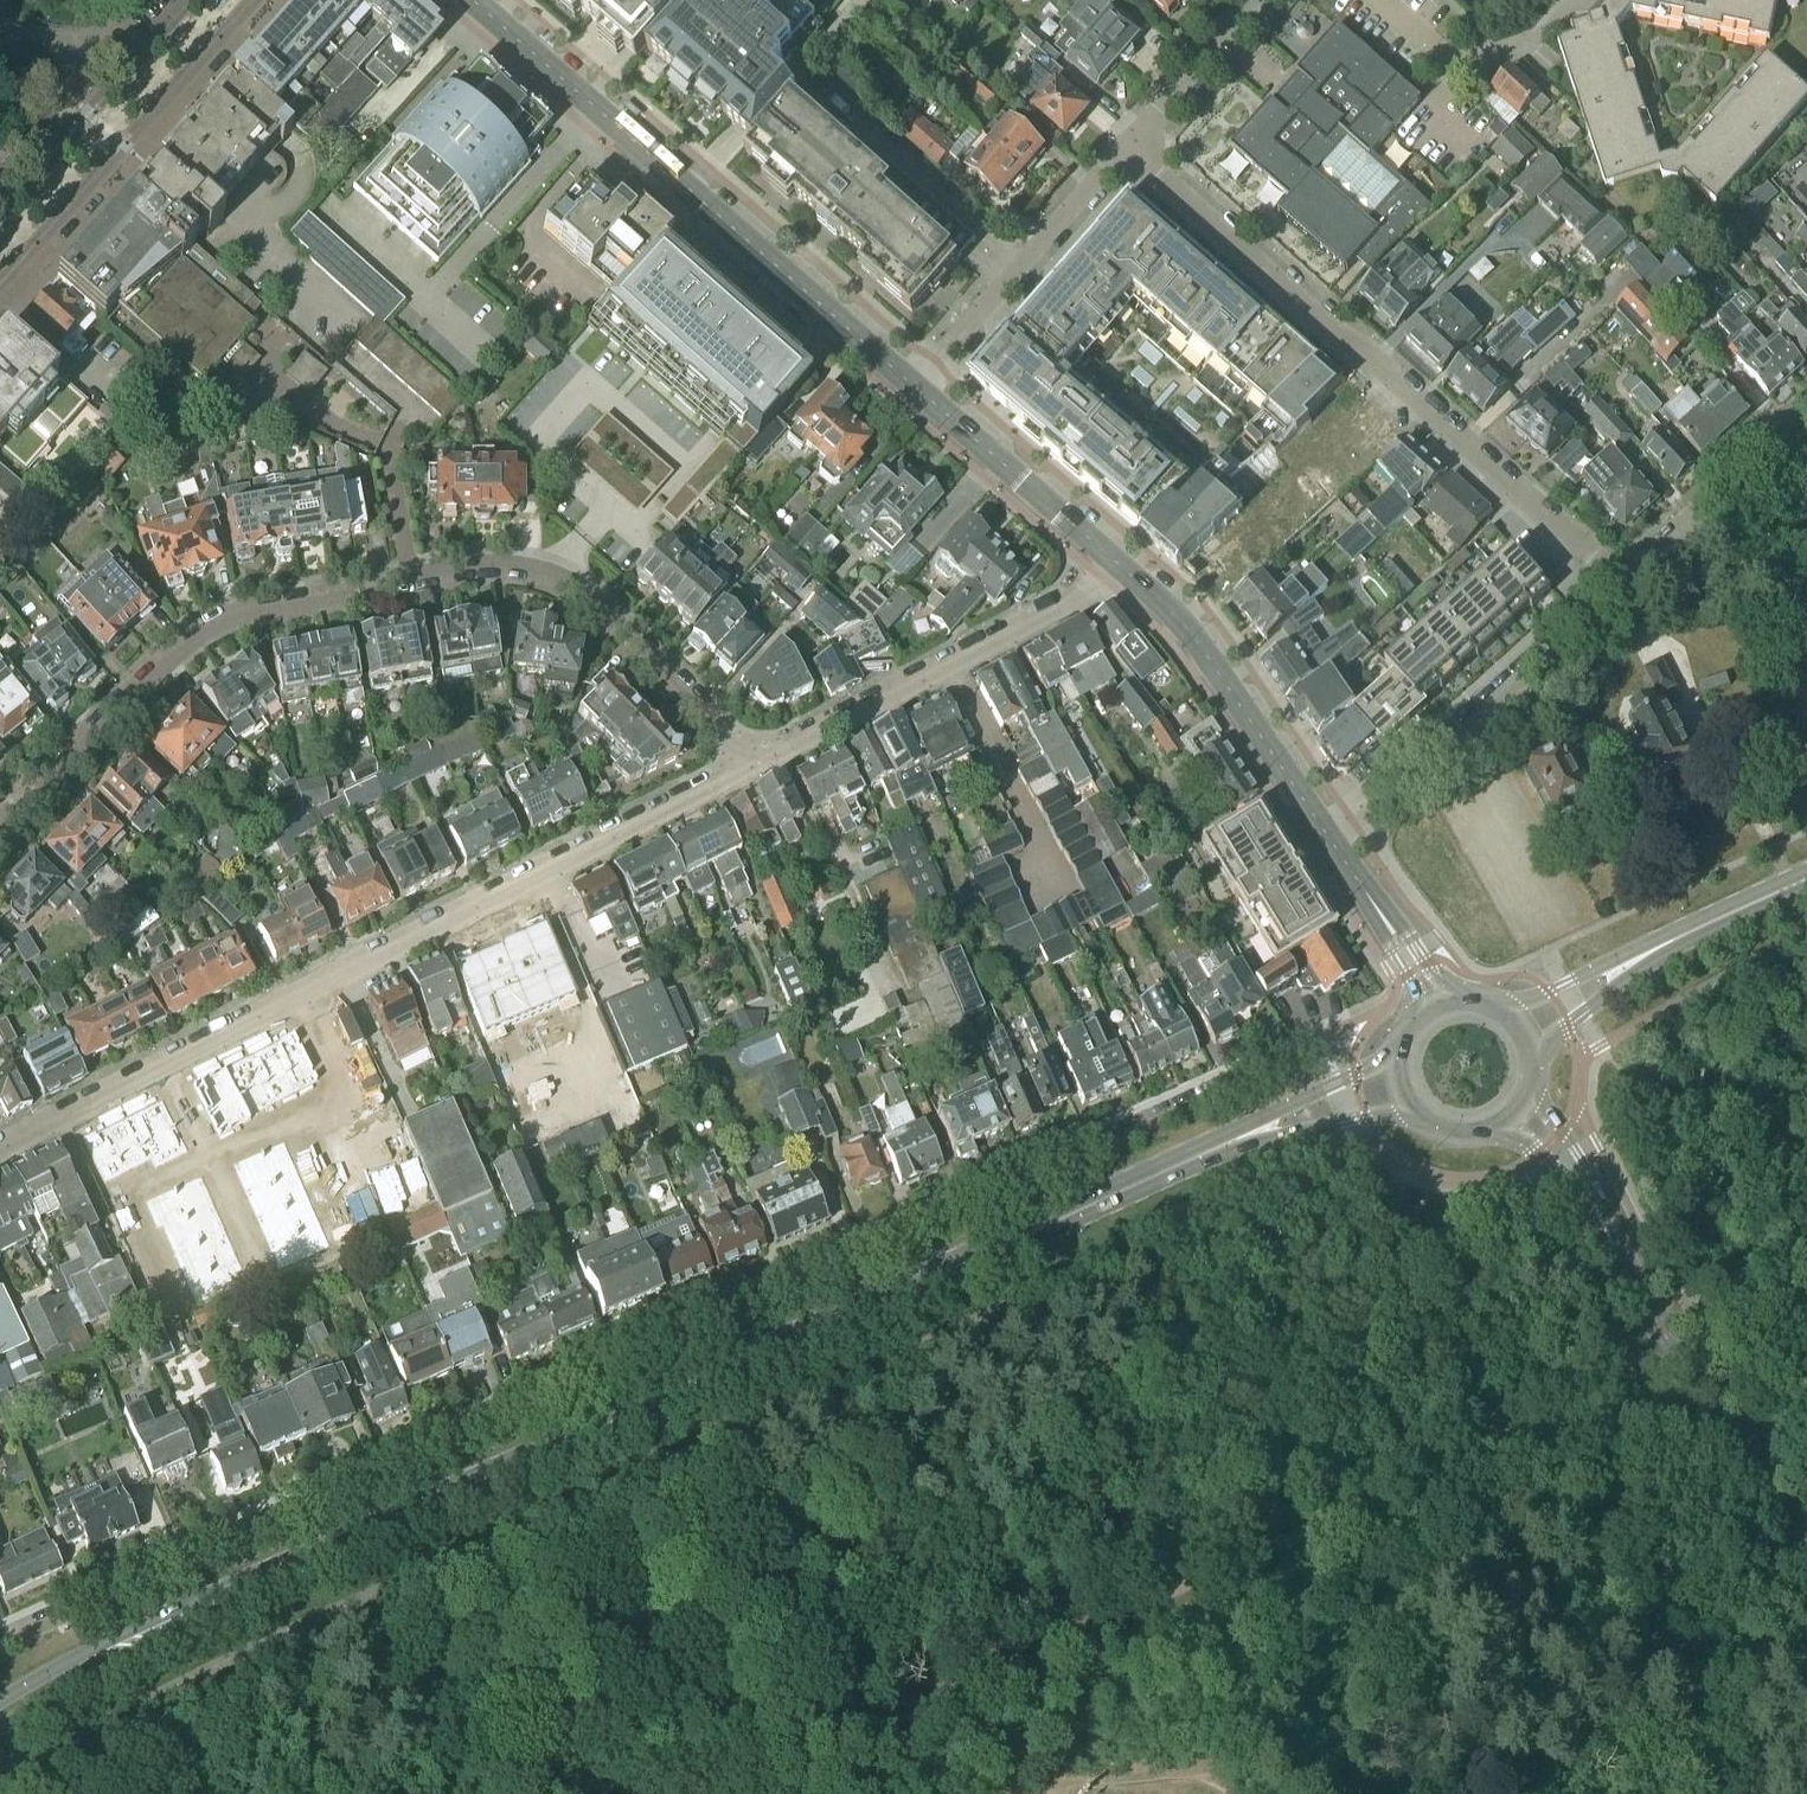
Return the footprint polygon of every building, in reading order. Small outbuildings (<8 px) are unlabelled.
[(355,74),(391,34),(395,38),(364,72),(385,91),(432,40),(431,39),(434,36),(414,18),(415,17),(396,0),(306,0),(238,77),(287,120),(282,115),(300,95),(317,75),(353,35),(370,15),(380,24),(364,43),(345,65),(355,74)] [(637,61),(690,0),(568,0),(637,61)] [(753,144),(754,143),(755,143),(790,104),(789,104),(796,96),(795,96),(796,95),(775,77),(820,26),(791,0),(692,0),(648,49),(647,50),(649,51),(733,126),(753,144)] [(1080,29),(1090,38),(1119,63),(1120,61),(1128,63),(1135,55),(1133,48),(1144,33),(1107,0),(1092,0),(1091,1),(1099,8),(1080,29)] [(1170,19),(1180,7),(1186,8),(1191,3),(1190,0),(1149,0),(1170,19)] [(1768,57),(1754,72),(1759,77),(1741,98),(1736,93),(1709,123),(1714,127),(1696,148),(1691,144),(1678,158),(1676,156),(1661,161),(1655,142),(1649,144),(1640,118),(1647,116),(1634,78),(1628,80),(1619,54),(1626,52),(1618,29),(1632,13),(1656,18),(1658,12),(1685,17),(1684,24),(1722,32),(1724,25),(1751,31),(1750,38),(1770,42),(1779,0),(1614,0),(1597,18),(1598,20),(1572,29),(1575,38),(1559,43),(1606,189),(1661,172),(1663,179),(1678,182),(1684,177),(1717,206),(1806,105),(1806,92),(1768,57)] [(1066,39),(1057,48),(1070,60),(1069,62),(1098,87),(1119,63),(1090,38),(1080,29),(1069,19),(1058,32),(1066,39)] [(1020,37),(1036,52),(1039,53),(1048,43),(1029,27),(1028,28),(1020,37)] [(1368,271),(1430,210),(1408,187),(1406,189),(1371,158),(1422,101),(1372,58),(1373,56),(1363,47),(1361,48),(1338,28),(1298,74),(1299,75),(1274,104),(1272,103),(1232,149),(1291,202),(1278,216),(1345,274),(1357,261),(1368,271)] [(353,35),(317,75),(338,94),(355,74),(345,65),(364,43),(353,35)] [(1013,89),(1066,136),(1068,133),(1075,133),(1080,128),(1079,120),(1088,111),(1058,85),(1066,76),(1039,53),(1036,52),(1028,62),(1032,68),(1013,89)] [(835,60),(825,70),(862,102),(871,92),(835,60)] [(498,79),(481,64),(479,62),(478,64),(449,96),(440,87),(390,141),(393,144),(352,190),(436,266),(477,220),(479,223),(529,168),(520,160),(550,126),(545,121),(546,120),(544,119),(544,120),(531,108),(531,107),(530,106),(529,107),(499,80),(500,79),(498,78),(498,79)] [(955,77),(989,108),(999,97),(965,67),(955,77)] [(1512,70),(1493,91),(1522,118),(1530,110),(1540,119),(1551,108),(1541,98),(1512,70)] [(345,172),(363,152),(341,133),(377,94),(355,74),(338,94),(320,113),(302,134),(345,172)] [(283,142),(293,131),(284,123),(287,120),(238,77),(168,155),(134,194),(192,246),(203,234),(208,238),(223,221),(214,213),(279,139),(283,142)] [(282,115),(287,120),(302,134),(320,113),(300,95),(282,115)] [(746,154),(828,226),(830,224),(825,220),(828,216),(846,232),(843,236),(838,231),(836,233),(868,261),(862,269),(912,314),(962,257),(960,256),(971,243),(973,245),(976,241),(882,158),(880,160),(882,162),(870,175),(790,104),(755,143),(755,144),(754,145),(746,154)] [(983,138),(1022,172),(1043,149),(1012,121),(1011,122),(1003,116),(983,138)] [(953,150),(918,119),(902,137),(938,168),(953,150)] [(1507,131),(1498,122),(1488,132),(1498,142),(1507,131)] [(1571,145),(1581,135),(1569,124),(1559,134),(1571,145)] [(982,139),(971,130),(950,155),(968,171),(967,172),(999,199),(1010,187),(1017,186),(1022,180),(1022,173),(1022,172),(983,138),(982,139)] [(1514,175),(1535,154),(1512,131),(1491,153),(1514,175)] [(1512,189),(1530,207),(1563,175),(1545,157),(1512,189)] [(1609,221),(1561,178),(1538,202),(1559,224),(1563,220),(1585,243),(1609,221)] [(611,209),(582,183),(541,229),(615,296),(670,235),(639,207),(626,222),(621,217),(626,212),(616,203),(611,209)] [(1181,507),(1218,467),(1244,433),(1269,411),(1270,410),(1282,398),(1314,367),(1319,362),(1321,361),(1130,192),(964,381),(1028,436),(1140,534),(1166,504),(1167,505),(1173,500),(1174,501),(1181,507)] [(249,322),(263,307),(192,246),(134,194),(57,281),(60,284),(100,318),(104,322),(116,308),(201,385),(218,365),(239,383),(260,360),(240,342),(253,327),(249,322)] [(296,250),(317,226),(307,217),(285,241),(296,250)] [(1723,220),(1716,227),(1732,244),(1739,237),(1723,220)] [(1580,249),(1595,266),(1624,240),(1609,223),(1580,249)] [(317,226),(296,250),(306,260),(328,236),(317,226)] [(1798,237),(1806,248),(1806,229),(1798,237)] [(317,270),(339,246),(328,236),(306,260),(317,270)] [(1377,312),(1427,261),(1410,245),(1395,259),(1399,262),(1390,271),(1386,268),(1360,295),(1377,312)] [(339,246),(317,270),(328,279),(349,255),(339,246)] [(1665,265),(1688,289),(1707,272),(1685,247),(1665,265)] [(338,289),(360,265),(349,255),(328,279),(338,289)] [(722,447),(739,462),(807,384),(733,318),(737,314),(720,299),(716,303),(661,255),(593,331),(650,382),(649,383),(656,389),(657,388),(722,447)] [(1427,261),(1377,312),(1395,329),(1421,303),(1417,299),(1441,274),(1427,261)] [(360,265),(338,289),(349,299),(371,275),(360,265)] [(1796,267),(1786,276),(1793,283),(1806,299),(1806,278),(1804,275),(1803,274),(1802,274),(1796,267)] [(360,308),(381,285),(371,275),(349,299),(360,308)] [(81,340),(100,318),(60,284),(52,293),(49,291),(24,319),(73,361),(79,361),(87,352),(87,346),(81,340)] [(381,285),(360,308),(370,318),(392,294),(381,285)] [(1656,303),(1651,298),(1650,297),(1650,296),(1641,287),(1640,287),(1616,309),(1657,354),(1654,357),(1672,376),(1681,367),(1674,359),(1692,343),(1656,304),(1656,303)] [(381,328),(382,327),(402,304),(392,294),(370,318),(373,321),(381,328)] [(1742,319),(1747,314),(1755,307),(1744,295),(1718,319),(1722,324),(1719,326),(1731,340),(1723,347),(1723,352),(1733,362),(1737,363),(1747,374),(1747,377),(1752,382),(1755,382),(1770,399),(1785,385),(1754,352),(1755,351),(1736,330),(1745,322),(1742,319)] [(1463,315),(1447,300),(1433,314),(1431,312),(1406,339),(1423,356),(1463,315)] [(1767,303),(1759,310),(1770,322),(1780,333),(1806,362),(1806,324),(1798,314),(1787,324),(1767,303)] [(1563,305),(1546,321),(1558,333),(1574,318),(1563,305)] [(1539,326),(1532,320),(1522,310),(1511,321),(1513,322),(1527,335),(1539,326)] [(1463,315),(1423,356),(1442,374),(1481,333),(1463,315)] [(390,333),(382,327),(381,328),(373,321),(354,343),(369,356),(390,333)] [(1466,397),(1508,353),(1521,342),(1527,335),(1513,322),(1479,357),(1473,352),(1448,380),(1466,397)] [(1770,349),(1745,322),(1736,330),(1755,351),(1754,352),(1785,385),(1804,368),(1779,341),(1770,349)] [(1773,339),(1780,333),(1770,322),(1763,328),(1773,339)] [(1521,342),(1532,352),(1552,332),(1543,323),(1539,326),(1527,335),(1521,342)] [(545,366),(558,351),(535,330),(522,345),(545,366)] [(0,336),(0,453),(26,476),(88,405),(4,332),(0,336)] [(384,369),(404,346),(390,333),(369,356),(384,369)] [(1466,397),(1483,414),(1510,386),(1506,382),(1533,353),(1532,352),(1521,342),(1508,353),(1466,397)] [(1579,346),(1562,361),(1574,374),(1592,358),(1580,345),(1579,346)] [(404,346),(384,369),(399,382),(419,359),(404,346)] [(413,395),(434,372),(419,359),(399,382),(413,395)] [(1282,398),(1270,410),(1269,411),(1297,436),(1299,434),(1310,424),(1306,420),(1344,383),(1330,369),(1321,361),(1319,362),(1314,367),(1282,398)] [(1572,375),(1574,374),(1562,361),(1543,378),(1554,391),(1572,375)] [(434,372),(413,395),(428,408),(449,385),(434,372)] [(352,379),(347,385),(390,421),(394,415),(352,379)] [(1633,399),(1631,397),(1643,387),(1636,379),(1633,382),(1630,379),(1622,386),(1633,399)] [(481,408),(495,393),(484,382),(469,397),(481,408)] [(1718,389),(1712,382),(1692,401),(1698,407),(1726,438),(1749,417),(1732,398),(1721,386),(1718,389)] [(1310,424),(1299,434),(1341,481),(1395,431),(1344,383),(1306,420),(1310,424)] [(449,385),(428,408),(443,422),(464,398),(449,385)] [(1633,399),(1651,418),(1662,408),(1643,387),(1631,397),(1633,399)] [(1528,442),(1554,415),(1532,396),(1506,421),(1516,431),(1516,435),(1520,439),(1524,439),(1528,442)] [(814,454),(843,422),(842,421),(847,415),(841,410),(842,408),(829,397),(824,397),(786,438),(799,450),(804,445),(814,454)] [(1593,426),(1609,412),(1598,401),(1583,414),(1593,426)] [(1726,438),(1698,407),(1692,401),(1683,408),(1681,407),(1667,419),(1676,427),(1675,428),(1691,446),(1702,459),(1726,438)] [(118,432),(129,420),(110,404),(100,416),(118,432)] [(1609,412),(1593,426),(1590,429),(1604,444),(1608,440),(1619,453),(1634,439),(1609,412)] [(262,418),(264,433),(281,430),(279,415),(262,418)] [(1554,415),(1528,442),(1530,444),(1530,448),(1535,452),(1539,452),(1548,461),(1575,435),(1554,415)] [(843,422),(814,454),(824,463),(820,468),(819,474),(832,485),(839,483),(856,463),(852,459),(864,446),(864,440),(854,432),(859,426),(848,416),(843,422)] [(214,450),(236,446),(261,442),(258,420),(210,428),(214,450)] [(775,422),(743,457),(754,467),(786,432),(775,422)] [(1251,428),(1245,434),(1257,446),(1263,441),(1251,428)] [(1664,431),(1644,449),(1675,483),(1695,466),(1664,431)] [(1411,513),(1415,509),(1411,504),(1422,495),(1422,496),(1447,475),(1407,439),(1377,467),(1396,488),(1357,523),(1363,530),(1376,544),(1403,520),(1411,513)] [(1618,488),(1596,467),(1573,446),(1553,465),(1576,488),(1581,483),(1583,479),(1605,505),(1604,508),(1610,516),(1614,515),(1626,528),(1642,514),(1618,488)] [(202,469),(212,467),(209,447),(198,449),(202,469)] [(334,467),(335,472),(347,537),(350,537),(350,536),(365,533),(362,517),(368,516),(367,510),(361,511),(357,490),(353,490),(347,452),(336,447),(334,452),(336,467),(334,467)] [(406,447),(406,462),(423,462),(423,447),(406,447)] [(677,529),(739,462),(722,447),(662,515),(677,529)] [(103,474),(114,463),(103,452),(92,464),(103,474)] [(1635,477),(1620,460),(1613,452),(1596,467),(1618,488),(1642,514),(1657,501),(1645,487),(1646,483),(1639,476),(1635,477)] [(471,454),(471,466),(471,514),(471,515),(472,515),(472,518),(476,521),(489,521),(493,517),(493,515),(494,515),(494,514),(512,514),(512,503),(522,503),(522,475),(513,475),(513,466),(493,466),(493,454),(471,454)] [(471,514),(471,466),(438,466),(438,470),(428,470),(428,489),(438,489),(438,511),(443,515),(461,515),(461,514),(471,514)] [(1192,522),(1227,482),(1231,478),(1218,467),(1181,507),(1174,501),(1173,500),(1167,505),(1166,504),(1140,534),(1161,552),(1177,533),(1179,535),(1192,522)] [(920,485),(901,468),(892,477),(886,472),(862,498),(845,518),(893,560),(906,545),(902,542),(939,499),(921,484),(920,485)] [(21,514),(19,515),(32,525),(38,518),(30,511),(38,503),(0,469),(0,496),(21,514)] [(800,486),(808,476),(801,470),(792,480),(800,486)] [(315,480),(315,483),(316,490),(319,507),(324,540),(327,539),(327,540),(347,537),(335,472),(314,475),(314,478),(315,480)] [(215,476),(199,508),(201,515),(187,519),(182,505),(162,511),(185,575),(186,577),(192,580),(204,576),(206,571),(206,569),(217,566),(218,561),(214,548),(221,545),(218,538),(220,537),(213,517),(221,514),(215,476)] [(253,482),(254,486),(254,489),(264,549),(274,547),(275,549),(294,547),(285,495),(285,494),(283,482),(282,478),(253,482)] [(285,495),(286,495),(294,547),(323,542),(322,540),(324,540),(319,507),(316,490),(315,483),(315,480),(314,478),(283,482),(285,494),(285,495)] [(1459,555),(1493,519),(1486,512),(1487,511),(1451,479),(1427,507),(1454,531),(1445,542),(1459,555)] [(1182,564),(1243,510),(1228,498),(1236,489),(1227,482),(1192,522),(1179,535),(1177,533),(1161,552),(1179,568),(1182,564)] [(264,549),(254,489),(254,486),(245,488),(245,490),(248,508),(242,509),(241,503),(228,505),(229,511),(226,512),(234,554),(264,549)] [(185,575),(162,511),(158,499),(150,501),(145,503),(148,514),(154,531),(138,537),(147,563),(152,561),(159,581),(165,584),(168,592),(183,587),(180,577),(185,575)] [(794,552),(817,527),(829,513),(817,502),(783,542),(794,552)] [(712,527),(724,513),(718,507),(706,521),(712,527)] [(1243,510),(1182,564),(1201,585),(1224,603),(1256,575),(1281,552),(1243,510)] [(1411,513),(1403,520),(1413,530),(1421,523),(1411,513)] [(25,532),(32,525),(19,515),(13,521),(25,532)] [(39,533),(49,545),(60,535),(49,523),(39,533)] [(988,544),(983,540),(985,538),(984,530),(977,524),(969,523),(938,558),(952,570),(960,577),(964,581),(952,595),(961,603),(1002,557),(1001,556),(1007,549),(994,538),(988,544)] [(1492,526),(1483,535),(1489,542),(1499,534),(1492,526)] [(817,527),(794,552),(806,562),(828,537),(817,527)] [(1365,553),(1376,544),(1363,530),(1352,540),(1365,553)] [(39,555),(49,545),(39,533),(28,542),(39,555)] [(656,593),(686,559),(666,540),(635,575),(638,577),(638,580),(643,584),(645,584),(656,593)] [(791,571),(799,562),(775,541),(767,550),(791,571)] [(710,557),(708,555),(697,545),(687,560),(686,559),(656,593),(658,595),(658,598),(663,603),(666,603),(675,611),(728,553),(720,546),(710,557)] [(1513,551),(1494,568),(1532,610),(1551,593),(1513,551)] [(1463,552),(1455,559),(1461,566),(1469,559),(1463,552)] [(694,628),(736,581),(725,571),(735,560),(728,553),(675,611),(682,618),(682,621),(688,626),(691,625),(694,628)] [(9,554),(0,564),(0,591),(24,573),(9,554)] [(116,568),(106,557),(91,571),(83,579),(81,578),(81,579),(128,630),(137,621),(138,622),(154,608),(117,567),(116,568)] [(945,603),(936,614),(929,620),(948,638),(983,599),(993,608),(1022,575),(1002,557),(961,603),(952,595),(945,603)] [(1455,559),(1446,567),(1453,574),(1461,566),(1455,559)] [(799,562),(791,571),(782,582),(798,596),(815,576),(799,562)] [(1549,584),(1558,576),(1548,563),(1538,571),(1549,584)] [(1386,564),(1378,571),(1384,578),(1393,571),(1386,564)] [(1494,568),(1476,584),(1514,626),(1532,610),(1494,568)] [(1304,576),(1250,623),(1268,643),(1289,624),(1298,615),(1288,605),(1319,577),(1311,569),(1304,576)] [(952,586),(960,577),(952,570),(944,579),(952,586)] [(1304,576),(1302,573),(1298,570),(1287,580),(1283,577),(1272,587),(1263,576),(1232,604),(1250,623),(1304,576)] [(1393,571),(1384,578),(1390,585),(1399,578),(1393,571)] [(1399,578),(1390,585),(1397,592),(1405,585),(1399,578)] [(105,652),(117,641),(120,638),(120,637),(128,630),(81,579),(57,600),(61,604),(68,612),(105,652)] [(840,609),(859,626),(863,629),(887,605),(863,583),(840,609)] [(1427,584),(1419,591),(1425,598),(1433,591),(1427,584)] [(1476,584),(1458,600),(1496,642),(1514,626),(1476,584)] [(1405,585),(1397,592),(1403,599),(1411,592),(1405,585)] [(777,589),(776,587),(770,594),(790,613),(797,605),(778,588),(777,589)] [(1419,591),(1410,599),(1416,606),(1425,598),(1419,591)] [(859,626),(840,609),(823,592),(800,616),(828,641),(859,626)] [(936,614),(945,603),(933,593),(922,605),(936,614)] [(1792,609),(1806,625),(1806,596),(1792,609)] [(1458,600),(1441,616),(1478,658),(1496,642),(1458,600)] [(1298,615),(1289,624),(1298,636),(1325,617),(1314,601),(1298,615)] [(733,615),(721,604),(692,636),(694,637),(688,644),(700,654),(705,648),(713,655),(749,617),(752,613),(743,605),(733,615)] [(1137,643),(1133,639),(1136,637),(1112,606),(1091,622),(1140,685),(1161,669),(1139,641),(1137,643)] [(1376,610),(1366,618),(1372,627),(1383,619),(1376,610)] [(479,620),(478,611),(459,615),(469,667),(471,680),(500,675),(490,619),(479,620)] [(433,629),(435,641),(440,672),(442,685),(471,680),(469,667),(459,615),(442,618),(444,627),(433,629)] [(1391,616),(1383,624),(1389,631),(1397,623),(1391,616)] [(1441,616),(1423,632),(1460,674),(1478,658),(1441,616)] [(749,617),(712,658),(733,676),(770,636),(749,617)] [(521,618),(514,671),(546,675),(552,634),(553,629),(533,626),(534,619),(521,618)] [(83,684),(94,675),(94,672),(89,667),(91,666),(55,621),(31,641),(34,644),(37,647),(68,685),(75,679),(78,683),(83,684)] [(871,660),(890,650),(886,644),(875,622),(839,641),(843,650),(813,665),(831,699),(861,684),(852,667),(870,658),(871,660)] [(1113,681),(1100,657),(1080,623),(1044,643),(1064,678),(1066,681),(1067,681),(1077,701),(1113,681)] [(1383,624),(1374,631),(1380,638),(1389,631),(1383,624)] [(391,632),(402,688),(432,682),(421,625),(401,628),(401,630),(391,632)] [(371,694),(402,688),(391,632),(381,634),(381,632),(360,636),(371,694)] [(1423,632),(1405,649),(1442,691),(1460,674),(1423,632)] [(552,634),(546,675),(544,687),(544,688),(555,690),(554,701),(572,703),(573,693),(574,693),(580,652),(577,647),(562,645),(563,636),(552,634)] [(334,641),(324,643),(334,698),(345,696),(347,708),(363,705),(350,638),(334,641)] [(1288,701),(1287,702),(1305,721),(1320,737),(1337,725),(1335,722),(1355,707),(1346,695),(1350,692),(1347,687),(1350,684),(1344,674),(1371,650),(1360,638),(1343,654),(1338,658),(1328,667),(1331,671),(1288,701)] [(324,643),(297,648),(308,703),(334,698),(324,643)] [(771,671),(787,705),(812,692),(792,654),(779,643),(767,656),(774,666),(771,671)] [(1066,681),(1064,678),(1044,643),(1022,656),(1044,696),(1057,688),(1068,707),(1077,701),(1067,681),(1066,681)] [(1263,664),(1262,665),(1277,687),(1287,702),(1288,701),(1331,671),(1328,667),(1338,658),(1343,654),(1337,644),(1324,653),(1308,664),(1300,652),(1296,647),(1294,644),(1263,664)] [(66,699),(62,694),(70,687),(68,685),(37,647),(15,665),(20,672),(19,673),(47,706),(48,706),(52,710),(55,711),(66,702),(66,699)] [(297,648),(271,654),(280,703),(281,708),(308,703),(297,648)] [(1405,649),(1387,665),(1397,677),(1424,707),(1442,691),(1405,649)] [(774,712),(787,705),(771,671),(774,666),(767,656),(740,687),(766,714),(774,712)] [(235,670),(226,675),(251,711),(246,715),(252,724),(259,735),(270,727),(257,708),(261,705),(266,713),(280,703),(261,674),(250,659),(248,660),(241,659),(236,663),(235,670)] [(1074,789),(1089,782),(1052,715),(1042,720),(1035,710),(1041,707),(1016,659),(996,670),(1013,703),(1021,719),(1021,720),(1034,743),(1040,754),(1042,759),(1043,760),(1044,762),(1052,777),(1053,779),(1065,773),(1074,789)] [(1687,747),(1659,696),(1675,688),(1661,663),(1646,671),(1659,695),(1632,710),(1638,722),(1631,725),(1643,747),(1630,754),(1643,778),(1655,771),(1659,773),(1682,761),(1688,766),(1696,765),(1701,759),(1701,751),(1695,746),(1687,747)] [(0,669),(0,747),(1,748),(13,738),(9,733),(18,726),(27,736),(44,723),(0,669)] [(1001,730),(1021,720),(1021,719),(1013,703),(996,670),(976,681),(1001,730)] [(202,692),(227,728),(237,739),(252,724),(246,715),(251,711),(226,675),(217,682),(210,681),(205,685),(204,690),(202,692)] [(585,741),(628,700),(610,681),(609,682),(602,675),(589,687),(596,695),(577,713),(586,722),(579,729),(571,737),(577,748),(577,749),(585,741)] [(1397,677),(1357,713),(1364,720),(1384,743),(1424,707),(1397,677)] [(1182,752),(1162,722),(1132,682),(1113,696),(1143,734),(1148,730),(1169,761),(1182,752)] [(945,699),(926,708),(942,742),(953,764),(972,755),(945,699)] [(596,746),(605,756),(645,718),(628,700),(585,741),(585,742),(592,749),(596,746)] [(1165,701),(1158,706),(1164,714),(1171,709),(1165,701)] [(532,709),(512,702),(516,720),(522,722),(527,723),(532,709)] [(172,720),(168,725),(209,764),(221,752),(225,756),(236,744),(224,732),(221,735),(188,704),(177,716),(172,717),(172,720)] [(925,776),(926,777),(953,764),(942,742),(926,708),(922,710),(901,722),(925,776)] [(493,710),(477,717),(483,731),(498,724),(493,710)] [(556,736),(557,736),(563,724),(545,717),(540,730),(556,736)] [(611,769),(619,777),(663,736),(645,718),(605,756),(614,766),(611,769)] [(1324,742),(1318,748),(1336,774),(1337,775),(1344,775),(1347,776),(1348,776),(1370,755),(1384,743),(1364,720),(1356,727),(1350,719),(1324,742)] [(1217,747),(1212,741),(1220,735),(1211,721),(1179,743),(1227,814),(1255,796),(1221,744),(1217,747)] [(464,722),(446,725),(447,733),(449,745),(450,746),(459,742),(460,742),(462,741),(466,739),(464,724),(464,722)] [(508,722),(496,728),(499,735),(511,729),(508,722)] [(901,722),(871,737),(892,776),(893,777),(893,778),(899,793),(902,799),(905,806),(922,797),(924,801),(934,796),(926,777),(925,776),(901,722)] [(523,723),(512,728),(519,742),(529,737),(523,723)] [(159,734),(147,746),(181,777),(177,781),(185,789),(197,800),(202,795),(190,784),(209,764),(168,725),(164,729),(159,731),(159,734)] [(447,733),(425,743),(430,755),(449,745),(447,733)] [(441,750),(440,750),(445,761),(448,767),(483,752),(476,735),(466,739),(462,741),(460,742),(459,742),(450,746),(449,746),(441,750)] [(668,741),(663,736),(619,777),(627,785),(678,760),(679,752),(678,752),(682,748),(672,737),(668,741)] [(568,757),(577,748),(571,737),(562,747),(568,757)] [(888,798),(899,793),(893,778),(893,777),(892,776),(871,737),(850,748),(872,789),(881,783),(888,798)] [(424,742),(413,748),(419,760),(430,755),(425,743),(424,742)] [(1040,754),(1034,743),(1013,753),(1020,765),(1040,754)] [(401,754),(407,765),(419,760),(413,748),(401,754)] [(582,759),(577,749),(577,748),(568,757),(573,768),(582,759)] [(139,751),(118,772),(149,802),(150,801),(151,800),(168,783),(180,794),(185,789),(177,781),(172,776),(169,779),(160,771),(139,751)] [(440,752),(407,767),(414,784),(448,768),(440,752)] [(850,821),(852,826),(862,821),(852,800),(862,794),(841,752),(820,762),(850,821)] [(1580,783),(1564,752),(1534,767),(1535,767),(1524,773),(1536,796),(1537,795),(1540,803),(1550,798),(1559,815),(1596,795),(1588,779),(1580,783)] [(1027,791),(1052,777),(1044,762),(1043,760),(1042,759),(1017,773),(1027,791)] [(363,782),(377,775),(375,762),(349,774),(355,785),(363,782)] [(844,836),(854,830),(852,826),(850,821),(820,762),(795,775),(813,811),(828,803),(844,836)] [(279,765),(269,775),(281,787),(288,782),(279,765)] [(382,779),(376,782),(384,798),(414,784),(407,767),(382,779)] [(565,767),(538,780),(558,820),(568,815),(567,814),(584,805),(565,767)] [(531,832),(548,824),(549,825),(558,820),(538,780),(532,768),(523,773),(522,770),(504,779),(531,832)] [(118,772),(98,793),(129,823),(142,835),(162,815),(149,802),(118,772)] [(591,791),(601,786),(597,777),(586,782),(591,791)] [(1052,777),(1027,791),(1033,802),(1034,802),(1059,789),(1054,780),(1053,779),(1052,777)] [(1107,778),(1094,785),(1118,829),(1130,822),(1126,814),(1130,812),(1118,790),(1115,792),(1107,778)] [(324,779),(296,785),(300,805),(302,811),(302,814),(313,811),(314,810),(323,806),(329,803),(328,799),(324,783),(324,779)] [(288,782),(281,787),(298,802),(300,805),(296,785),(295,780),(290,781),(288,782)] [(336,780),(324,783),(328,799),(338,793),(336,780)] [(375,781),(343,797),(349,809),(351,814),(383,799),(375,782),(375,781)] [(756,795),(774,832),(779,830),(788,848),(800,842),(791,824),(803,818),(784,781),(756,795)] [(1089,782),(1074,789),(1062,795),(1066,801),(1073,814),(1080,827),(1087,840),(1094,853),(1100,864),(1102,863),(1126,849),(1089,782)] [(606,784),(601,786),(591,791),(596,801),(611,794),(606,784)] [(1041,815),(1066,801),(1062,795),(1059,789),(1034,802),(1041,815)] [(493,853),(519,840),(496,793),(470,807),(493,853)] [(908,813),(905,806),(902,799),(899,793),(888,798),(896,818),(908,813)] [(780,845),(774,832),(756,795),(730,807),(746,840),(749,846),(765,838),(770,850),(780,845)] [(323,806),(314,810),(321,823),(331,817),(349,809),(343,797),(329,803),(323,806)] [(1066,801),(1041,815),(1048,828),(1073,814),(1066,801)] [(1255,977),(1276,963),(1337,926),(1262,805),(1180,855),(1255,977)] [(71,824),(68,827),(97,856),(110,843),(114,847),(123,838),(89,806),(79,816),(77,814),(69,822),(71,824)] [(465,868),(493,853),(470,807),(454,815),(456,819),(444,825),(465,868)] [(272,821),(283,831),(285,830),(299,820),(287,810),(272,821)] [(299,820),(285,830),(292,843),(322,827),(321,823),(314,810),(313,811),(302,814),(303,817),(299,820)] [(738,889),(745,885),(748,883),(734,855),(740,851),(722,814),(706,822),(725,859),(724,859),(733,877),(738,889)] [(1055,841),(1080,827),(1073,814),(1048,828),(1055,841)] [(213,861),(225,873),(252,851),(218,816),(219,855),(213,861)] [(733,877),(724,859),(725,859),(706,822),(687,832),(706,869),(713,865),(722,883),(728,893),(738,889),(733,877)] [(991,863),(1001,859),(1023,849),(1012,825),(980,839),(991,863)] [(862,842),(874,836),(871,829),(863,826),(856,830),(862,842)] [(58,838),(47,849),(70,872),(64,879),(65,881),(78,896),(86,888),(85,886),(106,864),(97,856),(68,827),(66,830),(64,828),(56,836),(58,838)] [(1080,827),(1055,841),(1061,854),(1062,853),(1087,840),(1080,827)] [(898,872),(863,887),(908,992),(916,988),(943,976),(938,962),(916,911),(945,899),(914,829),(885,841),(898,872)] [(283,831),(273,839),(286,863),(299,856),(292,843),(285,830),(283,831)] [(420,841),(415,831),(403,838),(407,847),(427,886),(454,873),(434,834),(420,841)] [(694,898),(703,893),(715,887),(706,869),(687,832),(666,842),(667,844),(685,880),(685,881),(694,898)] [(400,900),(427,886),(407,847),(403,838),(391,843),(396,853),(380,861),(400,900)] [(1069,866),(1094,853),(1087,840),(1062,853),(1069,866)] [(685,881),(685,880),(667,844),(662,847),(659,846),(652,850),(651,852),(641,858),(662,898),(661,899),(664,905),(677,898),(672,887),(685,881)] [(1094,853),(1069,866),(1076,879),(1103,864),(1102,863),(1100,864),(1094,853)] [(346,928),(368,917),(354,890),(343,868),(335,854),(324,860),(337,885),(326,890),(346,928)] [(391,905),(366,856),(343,868),(354,890),(368,917),(391,905)] [(661,899),(662,898),(641,858),(627,864),(625,863),(619,867),(618,869),(615,871),(633,907),(649,899),(652,904),(661,899)] [(184,880),(200,897),(210,887),(222,877),(207,859),(184,880)] [(980,899),(1012,884),(1001,859),(991,863),(969,873),(980,899)] [(61,886),(34,860),(1,894),(13,906),(11,908),(11,914),(20,923),(27,924),(47,903),(55,912),(66,901),(81,918),(90,911),(78,896),(65,881),(61,886)] [(1104,916),(1125,906),(1103,864),(1076,879),(1075,879),(1083,894),(1091,890),(1104,916)] [(823,866),(810,872),(815,883),(823,880),(829,877),(823,866)] [(604,873),(586,882),(605,917),(623,907),(622,905),(621,905),(604,873)] [(780,932),(801,923),(781,878),(760,887),(780,932)] [(815,883),(806,887),(813,904),(830,898),(823,880),(815,883)] [(588,926),(605,917),(586,882),(570,891),(588,926)] [(992,925),(1024,910),(1012,884),(980,899),(992,925)] [(738,889),(743,902),(752,898),(745,885),(738,889)] [(241,919),(210,887),(200,897),(231,929),(241,919)] [(734,906),(743,902),(738,889),(728,893),(734,906)] [(1072,900),(1085,926),(1104,916),(1091,890),(1083,894),(1072,900)] [(1155,890),(1144,896),(1152,909),(1162,903),(1155,890)] [(284,915),(302,951),(329,937),(307,893),(279,907),(284,915)] [(1085,926),(1072,900),(1071,899),(1057,906),(1070,933),(1082,927),(1085,926)] [(951,913),(958,930),(982,920),(976,903),(951,913)] [(197,905),(188,910),(194,922),(203,917),(197,905)] [(1042,914),(1055,940),(1068,934),(1070,933),(1057,906),(1042,914)] [(194,922),(188,910),(180,913),(186,926),(194,922)] [(992,925),(998,939),(1031,925),(1030,921),(1029,921),(1024,910),(992,925)] [(1031,925),(1042,947),(1055,940),(1042,914),(1030,921),(1031,925)] [(1204,935),(1209,944),(1220,938),(1226,935),(1213,914),(1203,920),(1209,931),(1204,935)] [(275,965),(302,951),(284,915),(257,929),(275,965)] [(473,961),(469,952),(450,961),(483,1039),(577,1000),(542,918),(521,927),(525,935),(508,943),(509,945),(473,961)] [(690,936),(682,918),(673,922),(681,941),(690,936)] [(638,936),(633,925),(613,935),(619,946),(620,945),(638,936)] [(1086,946),(1086,947),(1087,946),(1090,944),(1082,927),(1070,933),(1068,934),(1076,951),(1086,946)] [(151,937),(158,949),(165,945),(159,933),(151,937)] [(1079,959),(1076,951),(1068,934),(1055,940),(1038,949),(1050,973),(1079,959)] [(1324,994),(1355,975),(1329,934),(1252,981),(1264,1000),(1294,981),(1300,990),(1313,992),(1320,988),(1324,994)] [(149,954),(158,949),(151,937),(142,941),(149,954)] [(1209,944),(1204,947),(1209,956),(1196,964),(1204,977),(1231,1024),(1261,1008),(1244,979),(1220,938),(1209,944)] [(225,979),(229,987),(253,975),(244,960),(241,956),(240,946),(233,939),(227,941),(227,940),(218,945),(215,940),(206,945),(213,959),(216,957),(221,968),(218,969),(223,980),(225,979)] [(208,998),(229,987),(225,979),(223,980),(218,969),(221,968),(216,957),(213,959),(206,945),(198,949),(201,954),(188,960),(208,998)] [(0,946),(0,964),(2,966),(11,957),(0,946)] [(1224,1042),(1231,1039),(1231,1035),(1235,1033),(1198,969),(1185,947),(1170,955),(1191,993),(1186,996),(1214,1045),(1221,1041),(1224,1042)] [(100,963),(105,972),(121,963),(116,953),(100,963)] [(958,953),(938,962),(943,976),(963,1021),(983,1012),(958,953)] [(465,1016),(446,970),(441,959),(407,973),(436,1040),(453,1033),(448,1023),(465,1016)] [(190,1008),(208,998),(188,960),(177,966),(174,962),(166,966),(173,979),(176,978),(181,988),(178,990),(183,1000),(185,999),(190,1008)] [(100,963),(86,972),(91,981),(105,972),(100,963)] [(792,1014),(812,1005),(793,963),(773,972),(792,1014)] [(1163,978),(1156,964),(1147,969),(1154,983),(1163,978)] [(168,1019),(190,1008),(185,999),(183,1000),(178,990),(181,988),(176,978),(173,979),(166,966),(158,970),(160,975),(148,981),(168,1019)] [(25,986),(33,981),(25,967),(17,972),(25,986)] [(1119,990),(1128,986),(1123,975),(1114,979),(1119,990)] [(626,1076),(635,1073),(677,1055),(686,1051),(681,1040),(662,995),(658,985),(598,1011),(626,1076)] [(146,987),(119,1000),(137,1034),(140,1033),(143,1034),(153,1029),(153,1026),(163,1021),(157,1008),(146,987)] [(366,1001),(395,1066),(427,1052),(398,987),(366,1001)] [(44,997),(55,1018),(68,1011),(57,990),(44,997)] [(662,995),(681,1040),(692,1035),(674,990),(662,995)] [(744,1006),(758,999),(754,990),(739,996),(744,1006)] [(1176,1011),(1175,1012),(1164,990),(1138,1002),(1144,1015),(1171,1067),(1197,1054),(1176,1011)] [(881,1001),(909,1062),(944,1049),(923,1003),(902,1012),(894,996),(881,1001)] [(91,1015),(90,1015),(108,1049),(111,1048),(113,1049),(123,1044),(124,1041),(137,1034),(119,1000),(91,1015)] [(759,1032),(763,1013),(744,1014),(743,1012),(715,1024),(724,1046),(759,1032)] [(67,1027),(66,1028),(68,1033),(83,1062),(108,1049),(90,1015),(67,1027)] [(1130,1022),(1139,1041),(1140,1041),(1155,1074),(1171,1067),(1149,1024),(1144,1015),(1130,1022)] [(1051,1115),(1060,1111),(1060,1106),(1069,1102),(1032,1017),(1022,1022),(1039,1062),(1024,1069),(1043,1114),(1046,1112),(1051,1115)] [(1080,1030),(1108,1095),(1131,1084),(1114,1047),(1108,1050),(1095,1023),(1094,1023),(1092,1018),(1076,1025),(1080,1030)] [(17,1041),(6,1019),(0,1022),(0,1036),(6,1047),(17,1041)] [(1155,1074),(1140,1041),(1139,1041),(1134,1043),(1126,1027),(1117,1032),(1140,1081),(1155,1074)] [(1010,1052),(1001,1029),(993,1032),(995,1037),(986,1042),(1000,1075),(1004,1073),(1008,1082),(995,1087),(999,1094),(1015,1133),(1041,1122),(1010,1052)] [(1083,1106),(1108,1095),(1080,1030),(1056,1040),(1064,1059),(1066,1059),(1070,1067),(1066,1069),(1083,1106)] [(271,1046),(293,1089),(317,1077),(293,1031),(279,1039),(280,1041),(271,1046)] [(550,1037),(554,1046),(565,1042),(561,1032),(550,1037)] [(64,1035),(23,1057),(34,1078),(33,1079),(36,1085),(44,1100),(49,1097),(85,1078),(84,1078),(65,1040),(66,1040),(64,1035)] [(543,1051),(554,1046),(550,1037),(539,1041),(543,1051)] [(959,1053),(969,1049),(972,1047),(969,1038),(955,1044),(959,1053)] [(528,1046),(532,1055),(543,1051),(539,1041),(528,1046)] [(855,1041),(838,1048),(844,1067),(862,1060),(855,1041)] [(248,1057),(270,1101),(293,1089),(271,1046),(248,1057)] [(521,1060),(532,1055),(528,1046),(517,1051),(521,1060)] [(686,1051),(677,1055),(682,1069),(693,1065),(687,1051),(686,1051)] [(914,1065),(919,1076),(946,1063),(941,1052),(914,1065)] [(247,1112),(270,1101),(248,1057),(225,1069),(247,1112)] [(766,1076),(778,1103),(806,1091),(795,1064),(766,1076)] [(462,1075),(471,1096),(495,1086),(486,1065),(462,1075)] [(7,1119),(32,1106),(12,1069),(0,1075),(0,1106),(7,1119)] [(251,1121),(247,1112),(225,1069),(192,1086),(218,1138),(251,1121)] [(898,1122),(922,1177),(925,1175),(927,1177),(937,1173),(937,1170),(942,1168),(923,1125),(916,1128),(906,1105),(893,1076),(881,1081),(894,1111),(900,1108),(905,1119),(898,1122)] [(961,1094),(980,1141),(1007,1130),(990,1090),(975,1096),(972,1089),(961,1094)] [(791,1139),(817,1128),(821,1126),(817,1117),(812,1105),(806,1091),(778,1103),(776,1104),(791,1139)] [(971,1145),(980,1141),(961,1094),(948,1100),(951,1108),(936,1114),(953,1153),(955,1152),(959,1161),(975,1154),(971,1145)] [(318,1100),(325,1113),(333,1109),(326,1096),(318,1100)] [(317,1117),(325,1113),(318,1100),(310,1104),(317,1117)] [(129,1117),(151,1160),(156,1169),(188,1153),(162,1101),(129,1117)] [(821,1126),(817,1128),(824,1142),(837,1136),(822,1101),(812,1105),(817,1117),(821,1126)] [(309,1121),(317,1117),(310,1104),(302,1108),(309,1121)] [(509,1238),(481,1173),(451,1106),(429,1115),(429,1114),(403,1125),(433,1195),(438,1205),(448,1229),(460,1259),(486,1248),(509,1238)] [(620,1110),(625,1122),(635,1118),(630,1106),(620,1110)] [(869,1140),(880,1135),(869,1108),(857,1113),(869,1140)] [(919,1178),(922,1177),(898,1122),(905,1119),(900,1108),(894,1111),(886,1114),(895,1137),(883,1142),(901,1186),(904,1184),(907,1186),(918,1181),(919,1178)] [(616,1126),(625,1122),(620,1110),(611,1115),(616,1126)] [(606,1130),(616,1126),(611,1115),(601,1119),(606,1130)] [(129,1117),(107,1129),(129,1172),(151,1160),(129,1117)] [(281,1124),(286,1133),(299,1128),(295,1119),(281,1124)] [(634,1125),(639,1137),(649,1132),(644,1121),(634,1125)] [(630,1141),(639,1137),(634,1125),(625,1129),(630,1141)] [(97,1131),(82,1138),(105,1184),(129,1172),(107,1129),(98,1133),(97,1131)] [(258,1135),(262,1144),(275,1138),(271,1129),(258,1135)] [(309,1146),(318,1142),(313,1129),(304,1133),(309,1146)] [(620,1145),(630,1141),(625,1129),(615,1134),(620,1145)] [(250,1149),(262,1144),(258,1135),(246,1140),(250,1149)] [(880,1183),(881,1180),(885,1178),(868,1139),(839,1151),(844,1163),(841,1164),(849,1182),(852,1181),(856,1191),(869,1185),(872,1186),(880,1183)] [(284,1142),(233,1164),(244,1190),(295,1167),(284,1142)] [(549,1161),(565,1154),(562,1146),(545,1154),(549,1161)] [(91,1218),(77,1187),(59,1150),(36,1161),(53,1199),(82,1263),(67,1270),(72,1281),(70,1282),(75,1292),(70,1294),(60,1275),(83,1329),(91,1325),(107,1317),(116,1336),(146,1322),(118,1261),(113,1263),(106,1249),(91,1218)] [(719,1208),(741,1259),(744,1257),(748,1259),(754,1256),(756,1253),(764,1249),(761,1240),(767,1237),(761,1224),(755,1226),(748,1211),(737,1216),(721,1180),(716,1182),(714,1177),(722,1173),(713,1152),(698,1160),(709,1185),(717,1203),(719,1208)] [(515,1222),(547,1209),(524,1155),(493,1168),(515,1222)] [(658,1158),(645,1163),(652,1180),(665,1175),(658,1158)] [(718,1269),(741,1259),(719,1208),(717,1203),(709,1185),(698,1160),(697,1160),(699,1163),(687,1169),(700,1198),(698,1199),(706,1219),(697,1223),(718,1269)] [(828,1222),(807,1174),(809,1174),(803,1160),(745,1186),(753,1204),(756,1202),(775,1245),(828,1222)] [(53,1199),(36,1162),(14,1173),(35,1218),(41,1233),(47,1244),(69,1233),(53,1199)] [(180,1168),(184,1176),(197,1170),(193,1162),(180,1168)] [(295,1167),(244,1190),(256,1216),(307,1194),(295,1167)] [(330,1169),(321,1173),(326,1185),(336,1181),(330,1169)] [(35,1218),(14,1173),(0,1180),(0,1256),(16,1248),(18,1252),(28,1248),(26,1243),(33,1239),(25,1222),(35,1218)] [(161,1226),(213,1203),(201,1176),(150,1199),(161,1226)] [(136,1187),(140,1196),(153,1190),(149,1181),(136,1187)] [(333,1199),(342,1195),(336,1181),(326,1185),(333,1199)] [(127,1202),(140,1196),(136,1187),(123,1193),(127,1202)] [(267,1243),(319,1221),(307,1194),(256,1216),(267,1243)] [(213,1203),(161,1226),(173,1253),(225,1230),(213,1203)] [(438,1205),(426,1211),(389,1228),(399,1252),(448,1229),(438,1205)] [(589,1234),(598,1231),(592,1216),(583,1220),(589,1234)] [(356,1234),(365,1230),(359,1217),(350,1220),(356,1234)] [(319,1221),(267,1243),(279,1270),(331,1248),(319,1221)] [(132,1239),(140,1235),(134,1223),(126,1226),(132,1239)] [(666,1292),(710,1273),(695,1239),(689,1225),(660,1238),(661,1243),(647,1249),(666,1292)] [(185,1280),(237,1257),(225,1230),(173,1253),(185,1280)] [(561,1248),(555,1230),(542,1235),(548,1252),(561,1248)] [(620,1238),(604,1245),(631,1307),(642,1302),(659,1294),(661,1294),(634,1232),(620,1238)] [(622,1311),(631,1307),(604,1245),(576,1257),(603,1320),(605,1319),(605,1318),(622,1311)] [(146,1249),(138,1252),(143,1266),(152,1262),(146,1249)] [(237,1257),(185,1280),(197,1306),(248,1284),(237,1257)] [(152,1262),(143,1266),(149,1278),(157,1275),(152,1262)] [(488,1273),(483,1263),(472,1268),(476,1278),(488,1273)] [(58,1270),(46,1275),(57,1300),(24,1314),(44,1359),(49,1372),(94,1353),(83,1329),(59,1273),(58,1270)] [(489,1356),(472,1316),(482,1312),(480,1308),(481,1307),(474,1289),(467,1272),(437,1285),(444,1302),(425,1311),(429,1321),(451,1373),(482,1360),(482,1361),(491,1357),(490,1355),(489,1356)] [(529,1287),(531,1291),(538,1307),(539,1309),(554,1343),(595,1325),(578,1286),(559,1294),(562,1299),(557,1301),(547,1279),(529,1287)] [(28,1346),(2,1290),(0,1291),(0,1355),(1,1357),(0,1357),(0,1358),(28,1346)] [(539,1309),(538,1307),(531,1291),(487,1310),(510,1363),(554,1343),(539,1309)] [(199,1329),(218,1321),(213,1308),(193,1315),(199,1329)] [(164,1327),(172,1324),(166,1310),(158,1314),(164,1327)] [(429,1383),(450,1374),(433,1333),(424,1312),(422,1313),(423,1314),(380,1332),(389,1353),(405,1389),(428,1379),(429,1383)] [(294,1417),(304,1440),(350,1420),(339,1394),(348,1390),(340,1370),(339,1369),(340,1369),(321,1326),(305,1333),(320,1366),(279,1384),(280,1385),(282,1389),(290,1409),(294,1417)] [(133,1342),(143,1366),(171,1355),(161,1331),(133,1342)] [(198,1344),(193,1333),(183,1337),(188,1348),(198,1344)] [(13,1388),(42,1375),(28,1346),(0,1358),(12,1386),(13,1388)] [(408,1410),(395,1380),(381,1348),(355,1358),(368,1387),(369,1386),(371,1390),(359,1396),(373,1426),(408,1410)] [(0,1358),(0,1392),(12,1386),(0,1358)] [(340,1370),(348,1390),(350,1394),(362,1388),(351,1364),(340,1369),(339,1369),(340,1370)] [(19,1424),(46,1414),(44,1409),(58,1404),(48,1380),(8,1396),(19,1424)] [(234,1416),(236,1420),(237,1422),(241,1420),(259,1460),(274,1454),(278,1463),(282,1461),(284,1466),(286,1465),(284,1461),(289,1459),(291,1463),(292,1462),(290,1458),(294,1456),(290,1446),(304,1440),(294,1417),(290,1409),(282,1389),(251,1403),(250,1402),(232,1410),(234,1416)] [(15,1416),(6,1392),(0,1394),(0,1412),(4,1421),(15,1416)] [(173,1407),(166,1411),(170,1421),(154,1429),(143,1404),(123,1412),(134,1438),(153,1479),(195,1460),(177,1419),(178,1418),(173,1407)] [(225,1450),(210,1456),(225,1492),(227,1491),(233,1494),(240,1491),(243,1484),(261,1476),(237,1422),(236,1420),(216,1429),(225,1450)] [(14,1453),(1,1458),(6,1472),(19,1467),(14,1453)] [(8,1489),(26,1481),(20,1468),(2,1476),(8,1489)] [(84,1540),(89,1551),(138,1529),(115,1478),(95,1487),(98,1493),(86,1499),(83,1493),(55,1505),(61,1519),(54,1522),(66,1548),(84,1540)] [(3,1596),(61,1569),(50,1544),(44,1530),(6,1548),(0,1551),(0,1588),(3,1596)]
